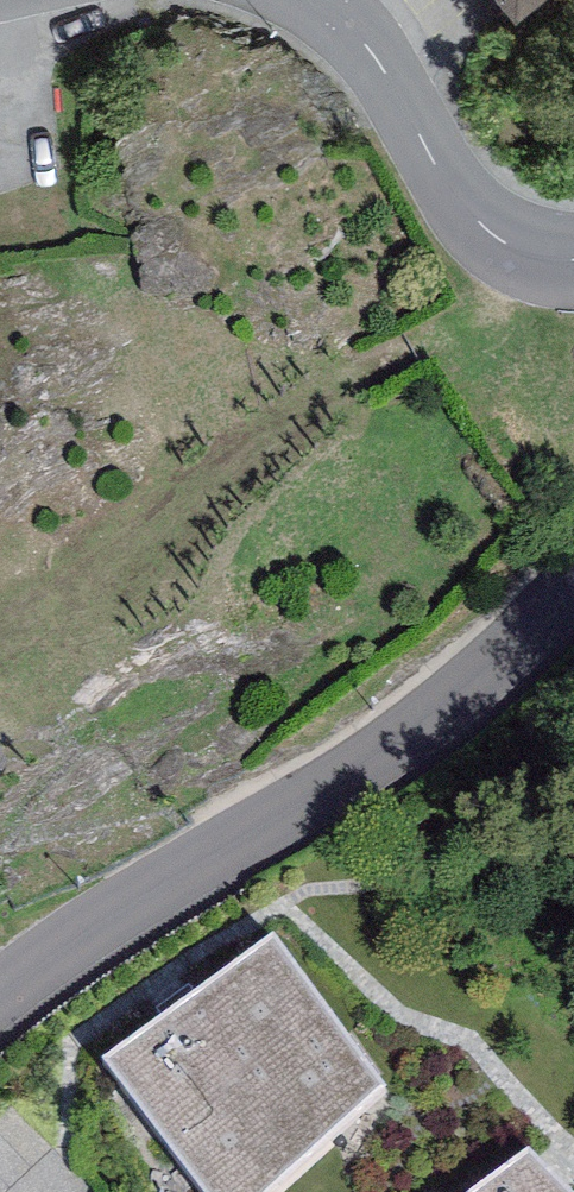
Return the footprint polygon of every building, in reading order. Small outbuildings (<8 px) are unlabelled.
[(513,22),(540,0),(494,0),(513,22)] [(194,1191),(283,1191),(385,1098),(273,949),(104,1075),(194,1191)] [(495,1191),(551,1191),(527,1168),(495,1191)]
